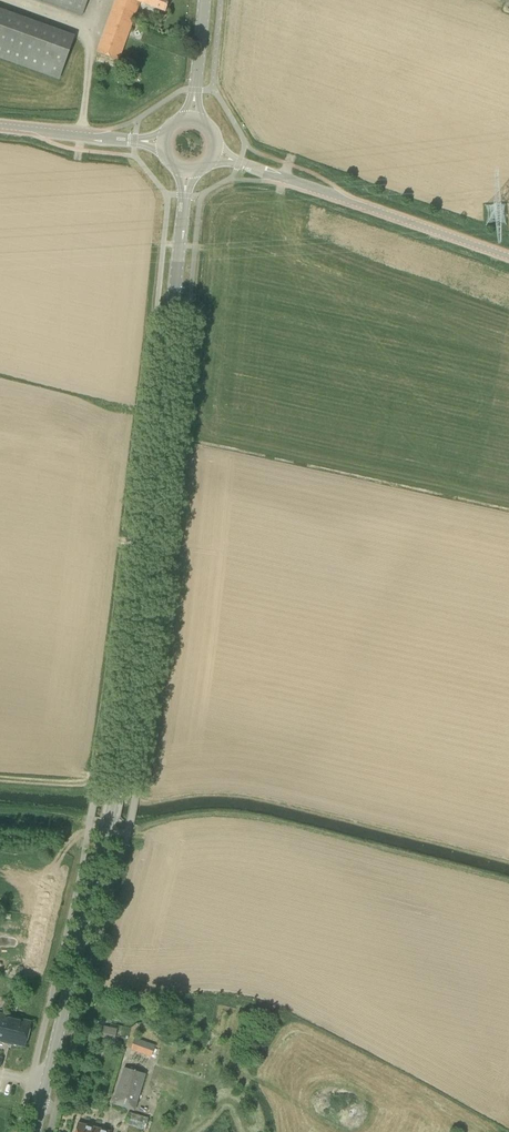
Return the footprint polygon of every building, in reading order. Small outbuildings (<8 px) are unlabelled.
[(82,16),(88,0),(37,0),(82,16)] [(96,53),(119,61),(140,2),(165,12),(169,0),(115,0),(96,53)] [(75,36),(0,9),(0,59),(59,80),(75,36)] [(25,1046),(31,1021),(14,1017),(14,1016),(0,1013),(0,1041),(8,1043),(8,1042),(25,1046)] [(116,1040),(118,1028),(99,1024),(97,1036),(116,1040)] [(157,1045),(136,1038),(132,1050),(152,1057),(157,1045)] [(112,1104),(135,1111),(146,1074),(124,1067),(112,1104)] [(135,1111),(130,1123),(146,1129),(151,1117),(135,1111)] [(110,1131),(78,1123),(75,1131),(110,1131)]
